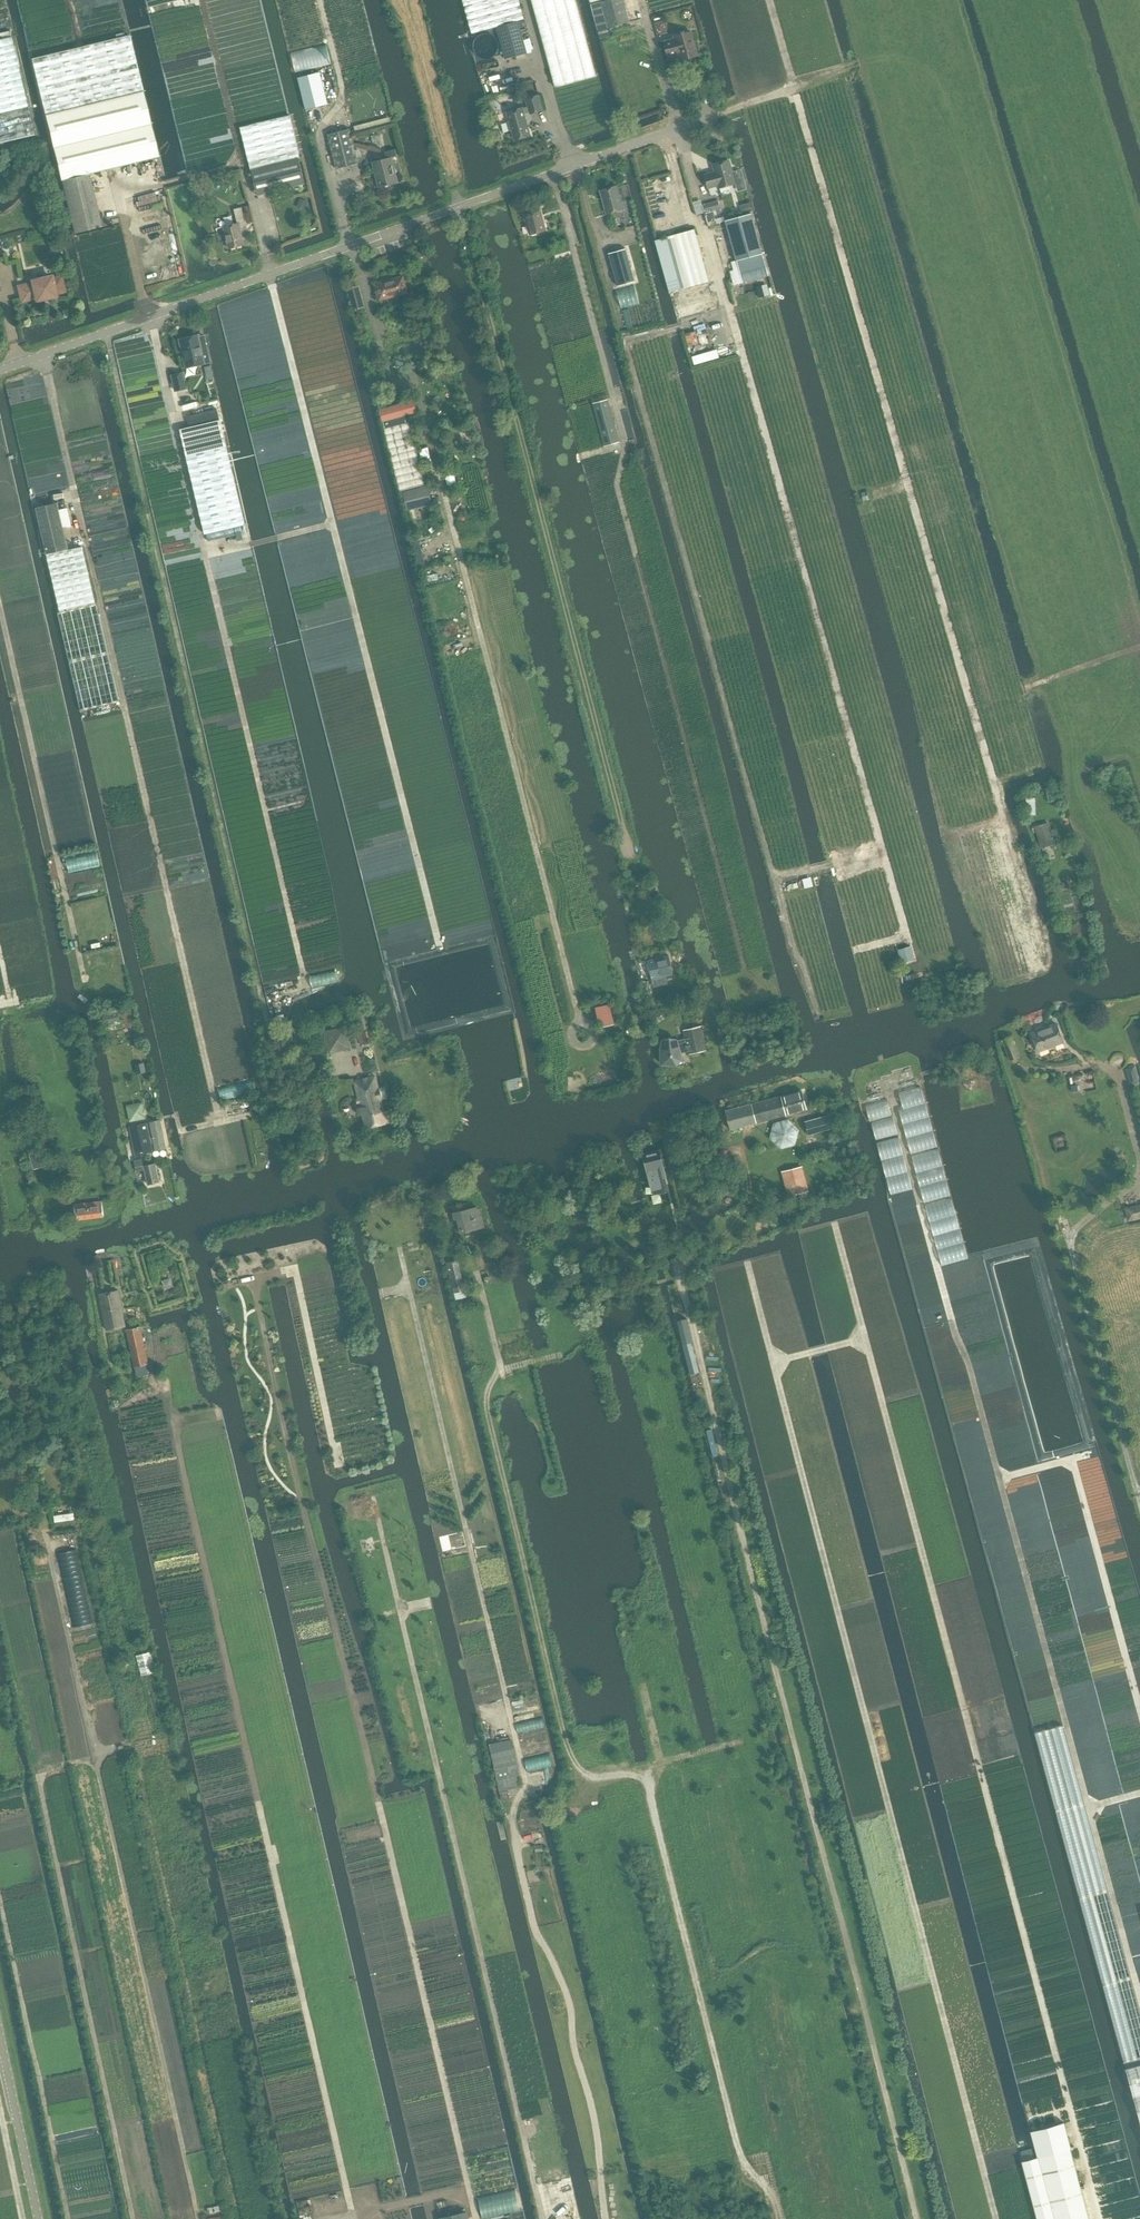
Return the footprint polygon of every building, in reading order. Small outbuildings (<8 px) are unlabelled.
[(518,21),(524,19),(519,0),(462,0),(472,34),(497,27),(518,21)] [(555,87),(596,75),(576,0),(531,0),(555,87)] [(601,2),(608,28),(609,27),(629,22),(623,0),(607,0),(601,2)] [(601,2),(590,4),(600,39),(611,35),(609,27),(608,28),(601,2)] [(518,21),(497,27),(505,59),(527,53),(518,21)] [(664,42),(668,57),(679,54),(681,60),(697,56),(691,32),(674,36),(675,39),(664,42)] [(31,59),(44,114),(142,90),(129,36),(31,59)] [(34,135),(11,37),(0,39),(0,143),(34,135)] [(319,72),(298,77),(306,110),(327,104),(319,72)] [(48,125),(62,181),(89,174),(106,169),(158,157),(142,91),(46,115),(48,125)] [(492,94),(487,96),(492,113),(496,112),(492,94)] [(509,122),(507,122),(509,131),(512,131),(515,140),(531,136),(524,114),(529,112),(530,114),(543,110),(539,95),(526,98),(528,106),(523,108),(507,112),(509,122)] [(250,167),(251,169),(298,158),(300,157),(289,115),(240,127),(250,167)] [(328,134),(337,169),(358,163),(350,129),(328,134)] [(386,158),(372,162),(374,162),(380,187),(379,187),(379,188),(386,186),(386,187),(389,186),(388,185),(404,181),(403,181),(398,182),(392,157),(397,156),(396,149),(385,152),(386,158)] [(298,158),(251,169),(257,196),(305,183),(298,158)] [(713,165),(715,172),(704,175),(708,188),(718,185),(719,188),(735,183),(729,161),(713,165)] [(89,174),(62,181),(74,233),(101,226),(89,174)] [(600,191),(607,213),(623,209),(617,186),(600,191)] [(308,202),(301,199),(298,206),(305,209),(308,202)] [(717,201),(701,205),(703,213),(706,223),(715,221),(712,211),(715,210),(719,209),(717,201)] [(240,230),(247,228),(242,207),(234,209),(238,223),(224,227),(229,249),(244,245),(240,230)] [(524,216),(530,235),(546,230),(541,211),(524,216)] [(751,213),(725,221),(736,260),(732,262),(734,270),(738,284),(768,275),(751,213)] [(694,229),(655,240),(669,292),(681,289),(681,292),(673,294),(683,328),(715,319),(706,285),(689,290),(688,287),(709,281),(694,229)] [(61,241),(50,244),(54,261),(65,259),(61,241)] [(635,281),(626,249),(609,254),(618,286),(635,281)] [(391,280),(387,281),(387,280),(386,281),(375,284),(379,300),(407,293),(403,276),(392,279),(391,279),(391,280)] [(55,295),(55,293),(64,291),(61,277),(51,279),(51,277),(32,281),(33,283),(18,287),(22,301),(36,298),(37,300),(55,295)] [(767,287),(758,289),(760,298),(769,295),(767,287)] [(355,310),(363,307),(361,300),(353,303),(355,310)] [(362,323),(365,337),(372,335),(369,321),(362,323)] [(194,336),(191,334),(187,336),(185,338),(182,339),(185,354),(183,355),(186,367),(196,365),(206,363),(199,335),(194,336)] [(172,375),(175,391),(187,388),(184,373),(172,375)] [(378,410),(383,426),(388,424),(387,421),(416,413),(412,399),(385,407),(385,408),(378,410)] [(592,403),(604,446),(619,442),(608,399),(592,403)] [(190,427),(180,429),(186,456),(226,446),(218,409),(187,416),(190,427)] [(383,429),(399,491),(424,485),(409,422),(383,429)] [(226,446),(186,456),(205,534),(245,525),(226,446)] [(403,493),(408,510),(414,508),(425,506),(432,504),(428,486),(403,493)] [(861,494),(862,500),(870,498),(868,492),(861,494)] [(57,503),(36,508),(60,611),(95,604),(82,546),(68,550),(57,503)] [(60,612),(58,613),(80,711),(119,702),(96,604),(95,604),(60,611),(60,612)] [(1035,798),(1026,798),(1027,816),(1036,815),(1035,798)] [(1034,826),(1040,848),(1055,844),(1048,822),(1034,826)] [(801,879),(803,889),(812,887),(810,877),(801,879)] [(910,947),(898,950),(902,962),(913,959),(910,947)] [(665,979),(673,976),(668,954),(646,959),(651,979),(651,982),(665,979)] [(909,972),(916,974),(920,966),(912,963),(909,972)] [(596,1007),(600,1027),(612,1025),(608,1005),(596,1007)] [(119,1021),(116,1007),(99,1011),(103,1025),(119,1021)] [(357,1033),(360,1045),(374,1041),(370,1023),(361,1025),(362,1031),(357,1033)] [(1063,1042),(1056,1024),(1045,1028),(1040,1026),(1036,1028),(1034,1032),(1031,1033),(1038,1052),(1063,1042)] [(689,1054),(707,1050),(701,1026),(683,1030),(685,1038),(681,1039),(681,1040),(677,1041),(677,1039),(661,1039),(660,1048),(660,1065),(676,1066),(682,1060),(681,1053),(689,1051),(689,1054)] [(345,1027),(324,1032),(329,1052),(350,1047),(345,1027)] [(1002,1039),(1010,1061),(1018,1057),(1010,1036),(1002,1039)] [(1124,1069),(1129,1086),(1139,1083),(1134,1066),(1124,1069)] [(354,1081),(365,1128),(390,1122),(388,1111),(385,1112),(382,1100),(376,1077),(376,1076),(354,1081)] [(725,1110),(731,1129),(807,1109),(802,1090),(725,1110)] [(125,1105),(129,1122),(146,1119),(143,1102),(125,1105)] [(804,1121),(808,1135),(834,1128),(830,1114),(804,1121)] [(769,1138),(780,1149),(795,1145),(798,1130),(788,1119),(772,1123),(769,1138)] [(150,1122),(155,1151),(167,1149),(161,1120),(150,1122)] [(129,1127),(136,1159),(134,1160),(137,1172),(145,1170),(148,1184),(159,1182),(155,1163),(143,1166),(140,1154),(153,1151),(147,1123),(129,1127)] [(30,1155),(34,1169),(46,1165),(41,1151),(30,1155)] [(660,1152),(643,1155),(647,1168),(648,1168),(654,1194),(667,1190),(661,1165),(663,1164),(660,1152)] [(782,1171),(788,1196),(808,1191),(802,1166),(782,1171)] [(74,1205),(76,1220),(103,1216),(101,1202),(74,1205)] [(1124,1208),(1127,1222),(1139,1219),(1139,1204),(1124,1208)] [(464,1231),(484,1227),(481,1216),(479,1216),(477,1207),(453,1212),(454,1219),(458,1218),(461,1233),(464,1233),(464,1231)] [(447,1262),(454,1293),(465,1290),(458,1260),(447,1262)] [(99,1294),(106,1330),(125,1326),(118,1290),(99,1294)] [(676,1320),(682,1344),(691,1342),(686,1318),(676,1320)] [(126,1329),(134,1367),(148,1364),(140,1326),(126,1329)] [(54,1516),(55,1522),(74,1519),(73,1512),(54,1516)] [(441,1539),(443,1551),(466,1547),(464,1534),(441,1539)] [(136,1655),(141,1675),(155,1672),(150,1652),(136,1655)] [(515,1775),(520,1775),(514,1748),(491,1753),(499,1791),(518,1787),(515,1775)] [(499,1793),(501,1801),(508,1799),(507,1791),(499,1793)] [(1079,1898),(1125,2068),(1139,2122),(1139,1916),(1114,1923),(1105,1891),(1079,1898)] [(1021,2161),(1037,2218),(1089,2218),(1070,2148),(1063,2122),(1030,2131),(1037,2156),(1033,2158),(1031,2152),(1021,2154),(1023,2160),(1022,2160),(1021,2161)] [(206,2208),(207,2214),(219,2211),(218,2205),(206,2208)]
